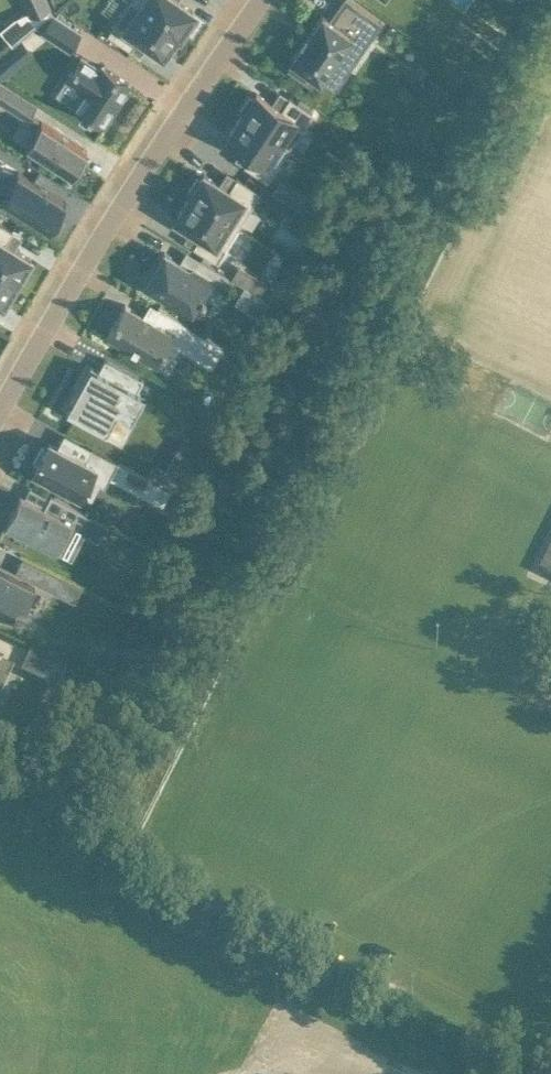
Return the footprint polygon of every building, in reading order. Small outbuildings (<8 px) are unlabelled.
[(33,18),(52,9),(47,0),(25,0),(33,18)] [(108,33),(131,48),(139,37),(148,43),(164,54),(165,52),(164,52),(167,48),(170,50),(180,36),(177,34),(178,32),(132,0),(130,0),(116,21),(108,33)] [(178,32),(180,29),(182,30),(193,14),(192,13),(194,10),(180,0),(132,0),(178,32)] [(289,68),(312,84),(317,77),(321,80),(323,77),(342,49),(355,58),(381,22),(350,0),(342,0),(330,18),(322,12),(309,31),(308,30),(302,39),(303,40),(290,58),(294,61),(289,68)] [(80,30),(53,12),(41,29),(69,47),(80,30)] [(35,50),(24,37),(0,59),(0,62),(9,73),(35,50)] [(83,87),(72,103),(104,124),(115,107),(113,106),(129,81),(102,63),(100,66),(81,54),(67,76),(83,87)] [(38,102),(0,78),(0,100),(27,118),(38,102)] [(240,109),(243,111),(242,113),(290,145),(312,111),(289,96),(281,108),(256,91),(252,97),(250,95),(240,109)] [(242,113),(227,136),(252,152),(244,164),(267,179),(290,145),(242,113)] [(41,120),(26,144),(63,168),(62,170),(72,176),(80,164),(78,163),(87,150),(41,120)] [(3,210),(9,201),(50,226),(66,200),(17,170),(5,190),(0,187),(0,208),(3,210)] [(188,191),(191,193),(190,194),(238,225),(260,191),(236,176),(229,188),(203,172),(199,178),(197,176),(188,191)] [(273,191),(288,200),(295,189),(280,179),(273,191)] [(190,194),(175,217),(201,233),(193,245),(217,260),(238,225),(190,194)] [(16,281),(18,278),(21,280),(30,265),(27,263),(30,259),(31,258),(5,242),(13,230),(0,222),(0,271),(16,281)] [(229,274),(200,258),(193,269),(171,256),(171,255),(165,251),(159,260),(160,260),(147,282),(192,309),(200,296),(204,298),(206,295),(217,301),(218,300),(215,298),(229,274)] [(271,296),(279,283),(245,264),(238,278),(271,296)] [(4,303),(5,301),(4,301),(7,297),(10,298),(19,284),(16,282),(16,281),(0,271),(0,301),(4,303)] [(107,333),(148,358),(158,342),(173,350),(178,343),(211,362),(222,343),(158,305),(151,318),(125,303),(107,333)] [(76,391),(67,408),(101,428),(107,431),(118,411),(132,419),(133,416),(145,393),(137,389),(144,378),(105,357),(98,369),(93,366),(91,365),(90,366),(76,391)] [(176,453),(194,461),(200,447),(182,438),(176,453)] [(33,461),(37,463),(33,469),(81,494),(90,477),(105,485),(118,461),(92,447),(85,459),(49,440),(45,446),(42,444),(33,461)] [(132,468),(124,483),(137,490),(145,475),(132,468)] [(20,494),(5,524),(7,525),(9,521),(30,533),(29,536),(72,558),(86,531),(99,538),(108,522),(51,493),(44,506),(20,494)] [(550,575),(550,547),(540,570),(550,575)] [(44,567),(37,581),(53,589),(60,575),(44,567)] [(35,586),(0,569),(0,618),(16,626),(16,625),(14,624),(33,587),(34,588),(35,586)] [(51,661),(42,681),(52,685),(61,666),(51,661)]
